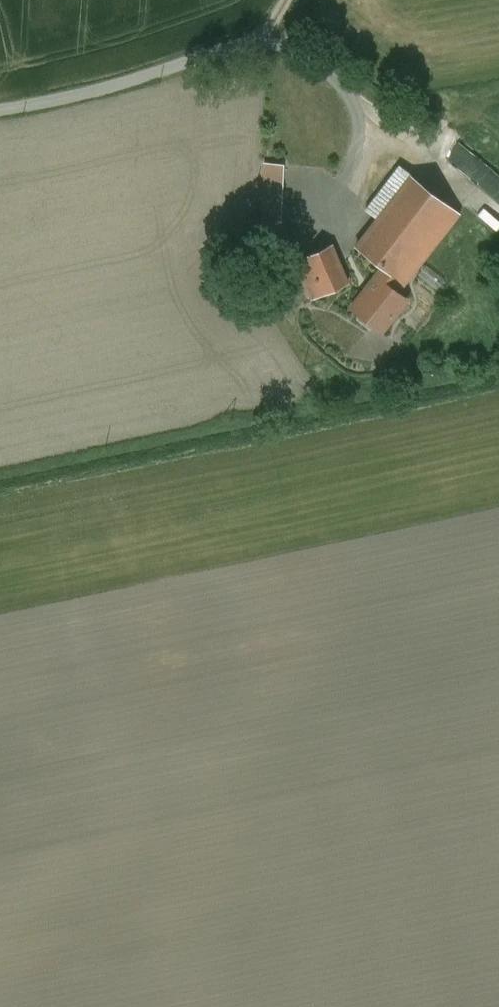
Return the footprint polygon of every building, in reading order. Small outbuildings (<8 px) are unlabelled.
[(280,234),(285,166),(265,165),(261,233),(280,234)] [(459,214),(411,177),(356,247),(383,268),(404,284),(427,255),(459,214)] [(324,231),(288,245),(312,299),(348,284),(324,231)] [(383,268),(352,308),(380,333),(406,299),(398,293),(404,284),(383,268)]
